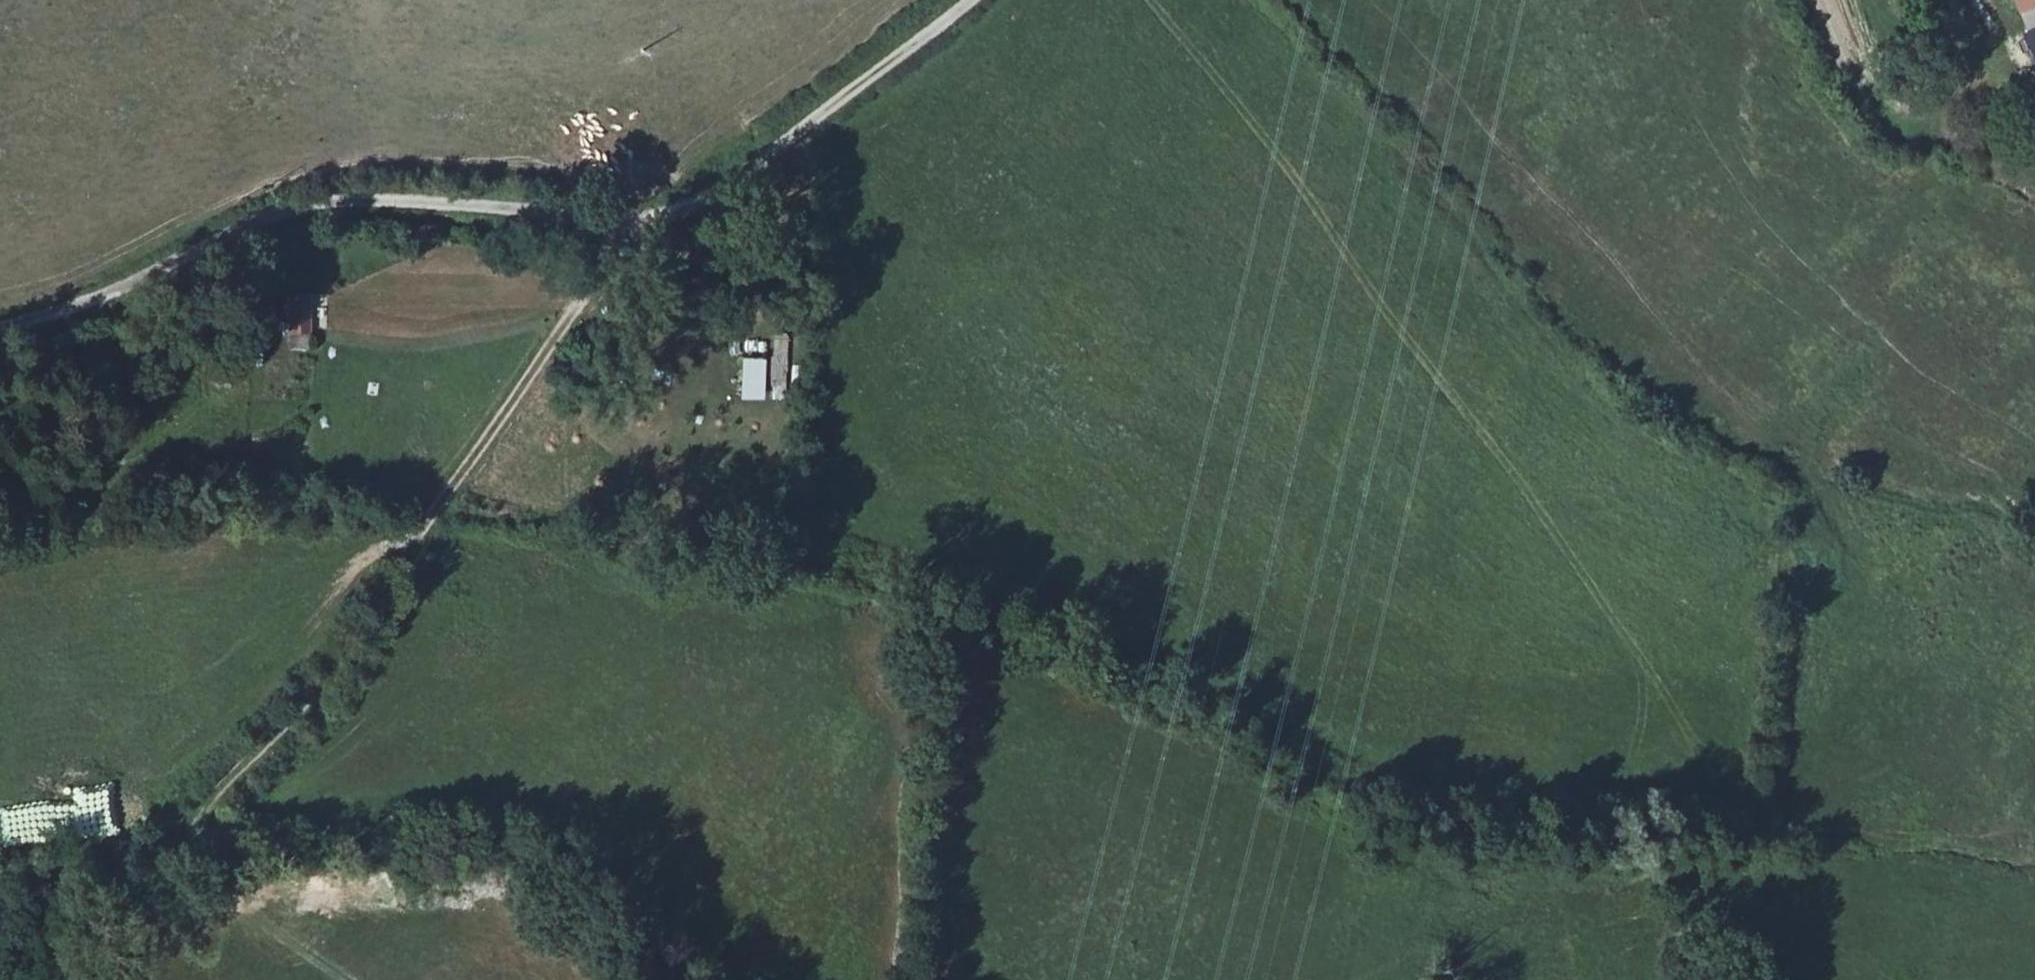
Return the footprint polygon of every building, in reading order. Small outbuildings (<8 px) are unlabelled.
[(2026,23),(2034,19),(2034,0),(2017,0),(2026,23)] [(309,329),(325,328),(323,294),(283,296),(287,350),(310,349),(309,329)] [(757,396),(758,364),(745,363),(744,395),(757,396)]
